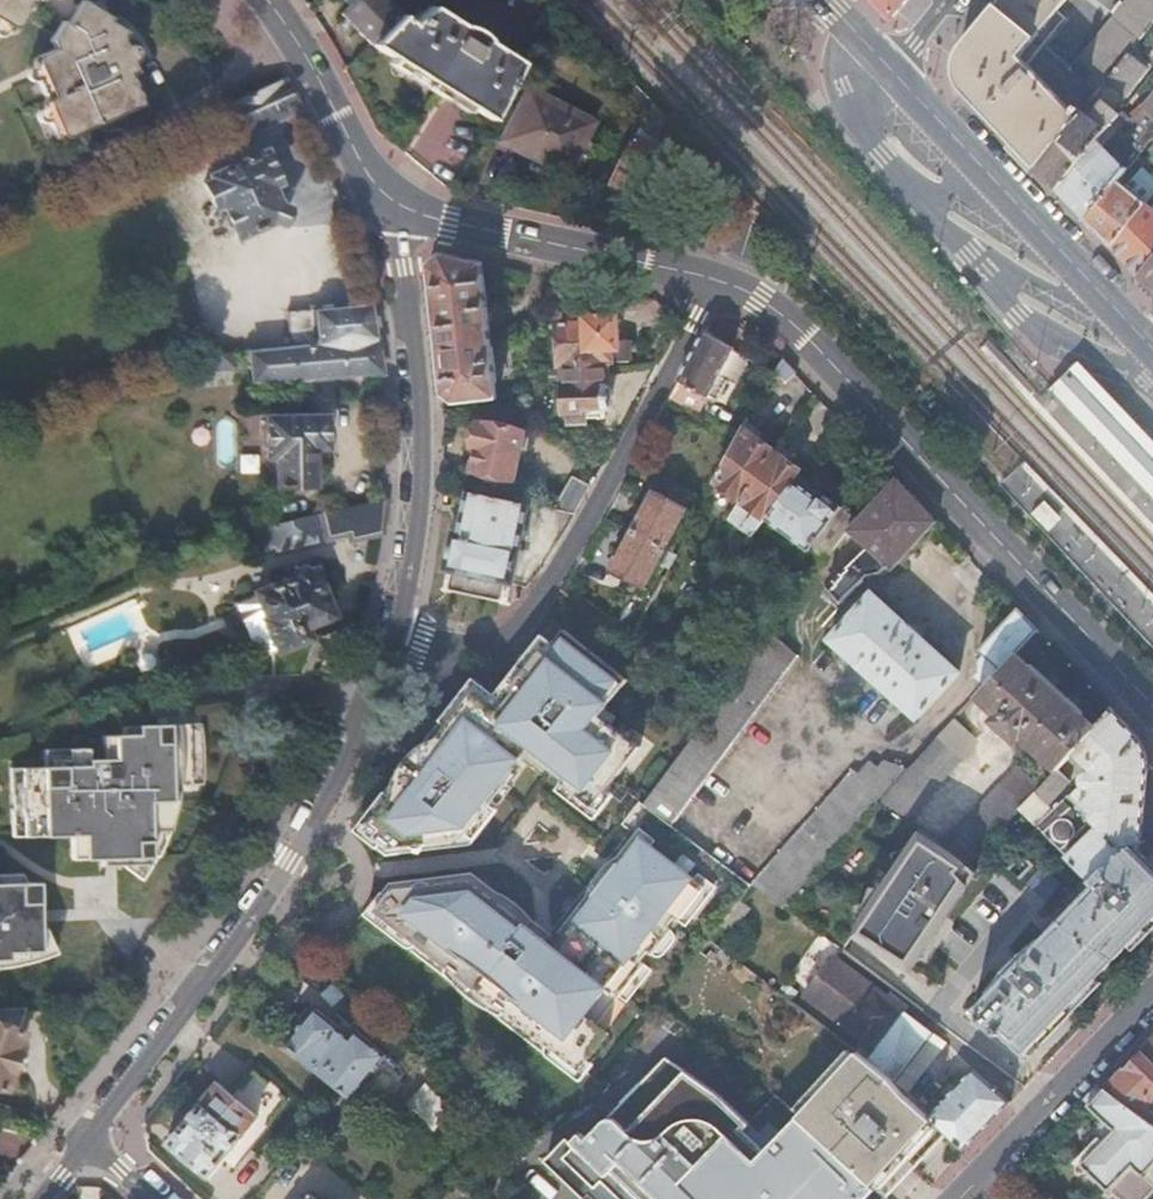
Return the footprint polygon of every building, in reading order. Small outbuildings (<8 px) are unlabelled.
[(18,26),(35,0),(0,0),(0,16),(18,26)] [(142,106),(130,74),(138,70),(123,40),(128,31),(111,19),(113,16),(86,0),(84,0),(70,24),(65,21),(54,39),(54,43),(56,47),(37,55),(52,92),(47,96),(65,138),(142,106)] [(344,13),(372,45),(403,15),(388,0),(359,0),(344,13)] [(893,19),(909,0),(876,0),(893,19)] [(996,8),(962,49),(957,57),(955,64),(955,70),(956,76),(958,82),(961,89),(968,98),(975,107),(1037,171),(1082,114),(1105,84),(1128,55),(1137,43),(1152,22),(1152,0),(1128,0),(1072,68),(1043,45),(1066,17),(1059,12),(1068,0),(1003,0),(996,8)] [(372,45),(491,120),(521,65),(487,45),(488,42),(478,33),(464,27),(462,28),(431,9),(412,23),(403,15),(372,45)] [(1137,43),(1144,49),(1148,52),(1152,46),(1152,22),(1137,43)] [(1137,43),(1128,55),(1135,61),(1144,49),(1137,43)] [(1128,55),(1105,84),(1125,99),(1147,70),(1135,61),(1128,55)] [(284,78),(226,104),(223,106),(235,129),(256,119),(260,127),(300,108),(284,78)] [(591,123),(530,89),(504,137),(564,170),(591,123)] [(1057,192),(1085,222),(1120,181),(1152,139),(1152,103),(1151,105),(1146,102),(1132,120),(1124,114),(1122,115),(1057,192)] [(1082,114),(1037,171),(1057,192),(1122,115),(1107,104),(1093,122),(1082,114)] [(635,139),(615,180),(652,200),(672,160),(657,151),(635,139)] [(266,151),(211,175),(212,179),(204,183),(213,203),(221,199),(235,228),(239,236),(275,220),(285,224),(290,208),(281,205),(273,187),(280,182),(266,151)] [(1085,222),(1110,248),(1146,203),(1152,194),(1152,175),(1151,177),(1142,170),(1127,187),(1120,181),(1085,222)] [(203,208),(216,237),(235,228),(221,199),(213,203),(203,208)] [(1110,248),(1139,278),(1152,260),(1152,209),(1146,203),(1110,248)] [(431,262),(445,395),(456,403),(481,400),(500,396),(486,261),(445,251),(431,262)] [(1139,278),(1149,289),(1152,293),(1152,260),(1139,278)] [(1140,279),(1135,284),(1152,304),(1152,293),(1149,289),(1140,279)] [(289,311),(293,346),(377,338),(371,303),(289,311)] [(563,327),(566,366),(580,366),(621,363),(620,342),(619,319),(592,320),(592,326),(563,327)] [(693,358),(680,382),(712,399),(719,404),(731,382),(723,377),(737,351),(706,333),(693,358)] [(250,350),(254,382),(382,370),(377,338),(293,346),(250,350)] [(620,342),(621,363),(632,362),(631,342),(620,342)] [(203,355),(205,368),(235,366),(234,352),(203,355)] [(786,361),(779,373),(790,380),(796,372),(786,361)] [(580,366),(583,409),(604,408),(628,406),(627,379),(622,379),(621,363),(580,366)] [(1050,388),(1152,496),(1152,442),(1078,363),(1050,388)] [(680,382),(670,400),(700,417),(701,418),(712,399),(680,382)] [(583,409),(584,421),(604,419),(604,408),(583,409)] [(235,423),(238,475),(270,474),(270,486),(277,486),(276,456),(269,456),(267,420),(266,412),(266,411),(244,413),(235,423)] [(267,420),(269,456),(276,456),(277,486),(313,485),(312,447),(326,445),(325,417),(267,420)] [(527,431),(481,422),(476,446),(479,447),(475,468),(517,478),(527,431)] [(741,440),(718,483),(744,501),(777,452),(746,430),(741,440)] [(777,452),(744,501),(771,520),(799,481),(806,472),(777,452)] [(895,475),(850,532),(866,550),(860,558),(863,562),(837,597),(843,603),(850,602),(868,579),(881,580),(887,573),(893,578),(937,520),(895,475)] [(573,479),(555,510),(578,514),(596,484),(573,479)] [(799,481),(771,520),(813,552),(845,507),(823,491),(819,496),(799,481)] [(654,493),(633,533),(667,551),(696,499),(670,485),(663,497),(654,493)] [(458,537),(451,571),(457,572),(454,589),(501,599),(505,582),(511,583),(528,504),(474,492),(464,537),(458,537)] [(384,497),(257,530),(262,548),(278,544),(287,548),(311,541),(317,534),(330,531),(332,536),(352,531),(354,535),(382,529),(384,497)] [(633,533),(611,572),(646,590),(667,551),(633,533)] [(260,584),(263,596),(259,599),(255,610),(258,619),(267,625),(272,623),(277,642),(305,634),(303,623),(330,614),(324,593),(328,591),(322,570),(317,572),(315,566),(311,568),(306,562),(297,564),(296,572),(260,584)] [(963,671),(870,597),(831,646),(923,719),(963,671)] [(1019,607),(981,649),(987,655),(981,662),(982,670),(985,674),(980,680),(987,686),(1018,652),(1040,629),(1019,607)] [(565,632),(555,645),(560,649),(570,636),(565,632)] [(408,782),(368,831),(388,847),(413,845),(419,839),(425,844),(435,843),(441,836),(449,843),(457,842),(465,833),(467,835),(513,776),(511,774),(528,752),(566,781),(563,785),(593,807),(639,749),(601,718),(629,682),(570,636),(560,649),(555,645),(545,656),(554,663),(540,681),(532,674),(511,700),(480,676),(456,706),(461,710),(462,710),(463,712),(428,755),(431,759),(410,784),(408,782)] [(770,638),(722,701),(641,806),(663,824),(669,828),(799,660),(770,638)] [(980,693),(1002,715),(998,720),(1018,740),(1024,735),(1059,767),(1073,752),(1096,726),(1018,652),(987,686),(980,693)] [(545,656),(532,674),(540,681),(554,663),(545,656)] [(1044,833),(1058,847),(1094,882),(1143,843),(1152,768),(1150,756),(1142,739),(1131,727),(1124,719),(1114,707),(1096,726),(1073,752),(1092,772),(1085,777),(1083,779),(1084,785),(1087,789),(1092,791),(1095,793),(1082,807),(1069,796),(1038,826),(1044,833)] [(958,717),(939,737),(965,760),(982,741),(958,717)] [(191,783),(189,722),(137,724),(138,733),(103,735),(104,747),(67,749),(67,759),(46,760),(46,767),(17,769),(17,784),(18,787),(15,797),(18,799),(19,807),(15,810),(19,820),(20,838),(81,835),(81,859),(147,856),(144,799),(163,798),(163,785),(191,783)] [(911,768),(882,799),(909,820),(965,760),(939,737),(911,768)] [(856,775),(751,888),(781,909),(882,799),(911,768),(887,766),(880,773),(873,767),(861,779),(856,775)] [(1059,767),(1024,805),(1020,809),(1032,821),(1036,824),(1049,810),(1050,804),(1073,781),(1059,767)] [(1001,784),(943,846),(969,866),(1020,809),(1024,805),(1001,784)] [(639,806),(628,818),(634,821),(652,837),(663,824),(641,806),(639,806)] [(1020,809),(969,866),(982,876),(1032,821),(1020,809)] [(592,889),(547,942),(529,927),(526,931),(493,904),(495,900),(473,883),(458,884),(453,889),(448,885),(433,885),(428,891),(423,887),(399,888),(382,909),(456,968),(458,965),(466,971),(464,974),(472,980),(501,1004),(503,1002),(512,1008),(510,1011),(551,1043),(583,1069),(612,1034),(599,1023),(588,1014),(610,988),(621,996),(648,963),(646,961),(652,953),(655,955),(676,930),(673,927),(681,919),(683,921),(710,887),(651,839),(652,837),(634,821),(628,818),(625,824),(634,832),(612,860),(625,872),(614,886),(604,878),(593,889),(592,889)] [(1044,833),(1036,841),(1050,855),(1058,847),(1044,833)] [(1061,925),(1116,959),(1145,929),(1152,921),(1152,860),(1145,851),(1141,845),(1143,843),(1094,882),(1098,886),(1061,925)] [(951,855),(869,939),(896,964),(979,877),(951,855)] [(612,860),(604,878),(614,886),(625,872),(612,860)] [(36,883),(0,885),(0,961),(8,961),(8,953),(39,951),(36,883)] [(1012,977),(976,1015),(999,1037),(1004,1033),(1025,1053),(1064,1013),(1116,959),(1061,925),(1026,962),(1022,959),(1015,964),(1013,965),(1009,973),(1012,977)] [(804,998),(858,1044),(856,1046),(864,1054),(858,1061),(888,1086),(936,1036),(870,984),(835,960),(804,998)] [(610,988),(588,1014),(599,1023),(621,996),(610,988)] [(289,1043),(347,1091),(354,1096),(390,1053),(360,1029),(353,1036),(318,1008),(289,1043)] [(13,1101),(22,1041),(16,1040),(19,1010),(0,1011),(0,1099),(13,1101)] [(1152,1060),(1152,1039),(1143,1050),(1152,1060)] [(1152,1120),(1152,1060),(1143,1050),(1107,1088),(1152,1120)] [(669,1056),(591,1137),(585,1131),(573,1144),(567,1138),(548,1159),(569,1179),(576,1173),(594,1191),(602,1183),(614,1193),(608,1198),(847,1198),(867,1177),(799,1114),(788,1102),(776,1092),(751,1124),(719,1100),(669,1056)] [(874,1184),(887,1196),(903,1179),(946,1134),(929,1119),(888,1086),(858,1061),(854,1058),(799,1114),(867,1177),(874,1184)] [(974,1071),(929,1119),(946,1134),(966,1149),(1013,1101),(974,1071)] [(219,1080),(168,1142),(182,1154),(177,1161),(188,1171),(194,1165),(210,1177),(259,1115),(219,1080)] [(1095,1162),(1123,1187),(1145,1164),(1152,1171),(1152,1120),(1107,1088),(1092,1103),(1122,1130),(1095,1162)] [(347,1091),(326,1116),(343,1130),(364,1104),(362,1102),(354,1096),(347,1091)] [(1123,1187),(1136,1198),(1147,1198),(1152,1193),(1152,1171),(1145,1164),(1123,1187)] [(847,1198),(860,1198),(863,1196),(874,1184),(867,1177),(847,1198)]
